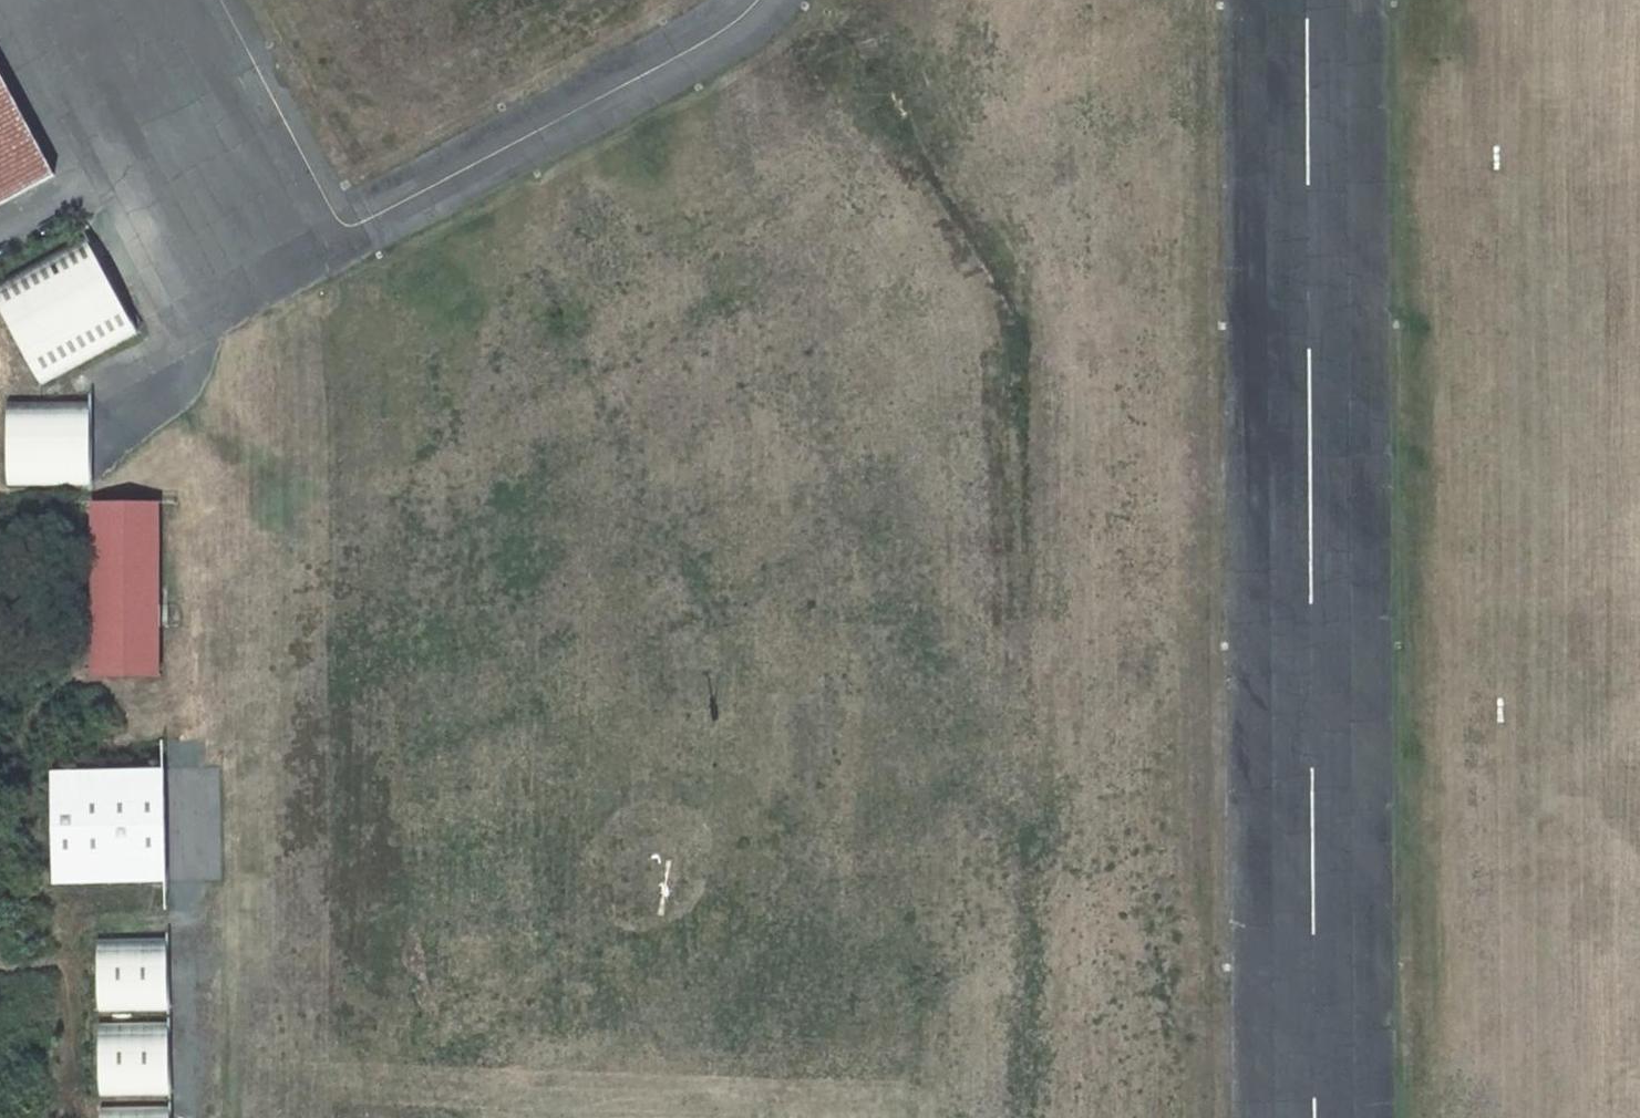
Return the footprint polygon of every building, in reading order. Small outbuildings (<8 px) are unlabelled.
[(44,165),(0,80),(0,189),(44,165)] [(135,327),(79,231),(0,277),(0,314),(40,383),(135,327)] [(90,483),(90,399),(8,398),(6,482),(90,483)] [(92,502),(90,669),(157,670),(158,504),(92,502)] [(52,772),(54,884),(167,880),(164,770),(52,772)] [(167,1009),(167,936),(97,936),(98,1009),(167,1009)] [(167,1093),(167,1020),(98,1021),(98,1094),(167,1093)] [(167,1105),(98,1105),(98,1117),(167,1117),(167,1105)]
